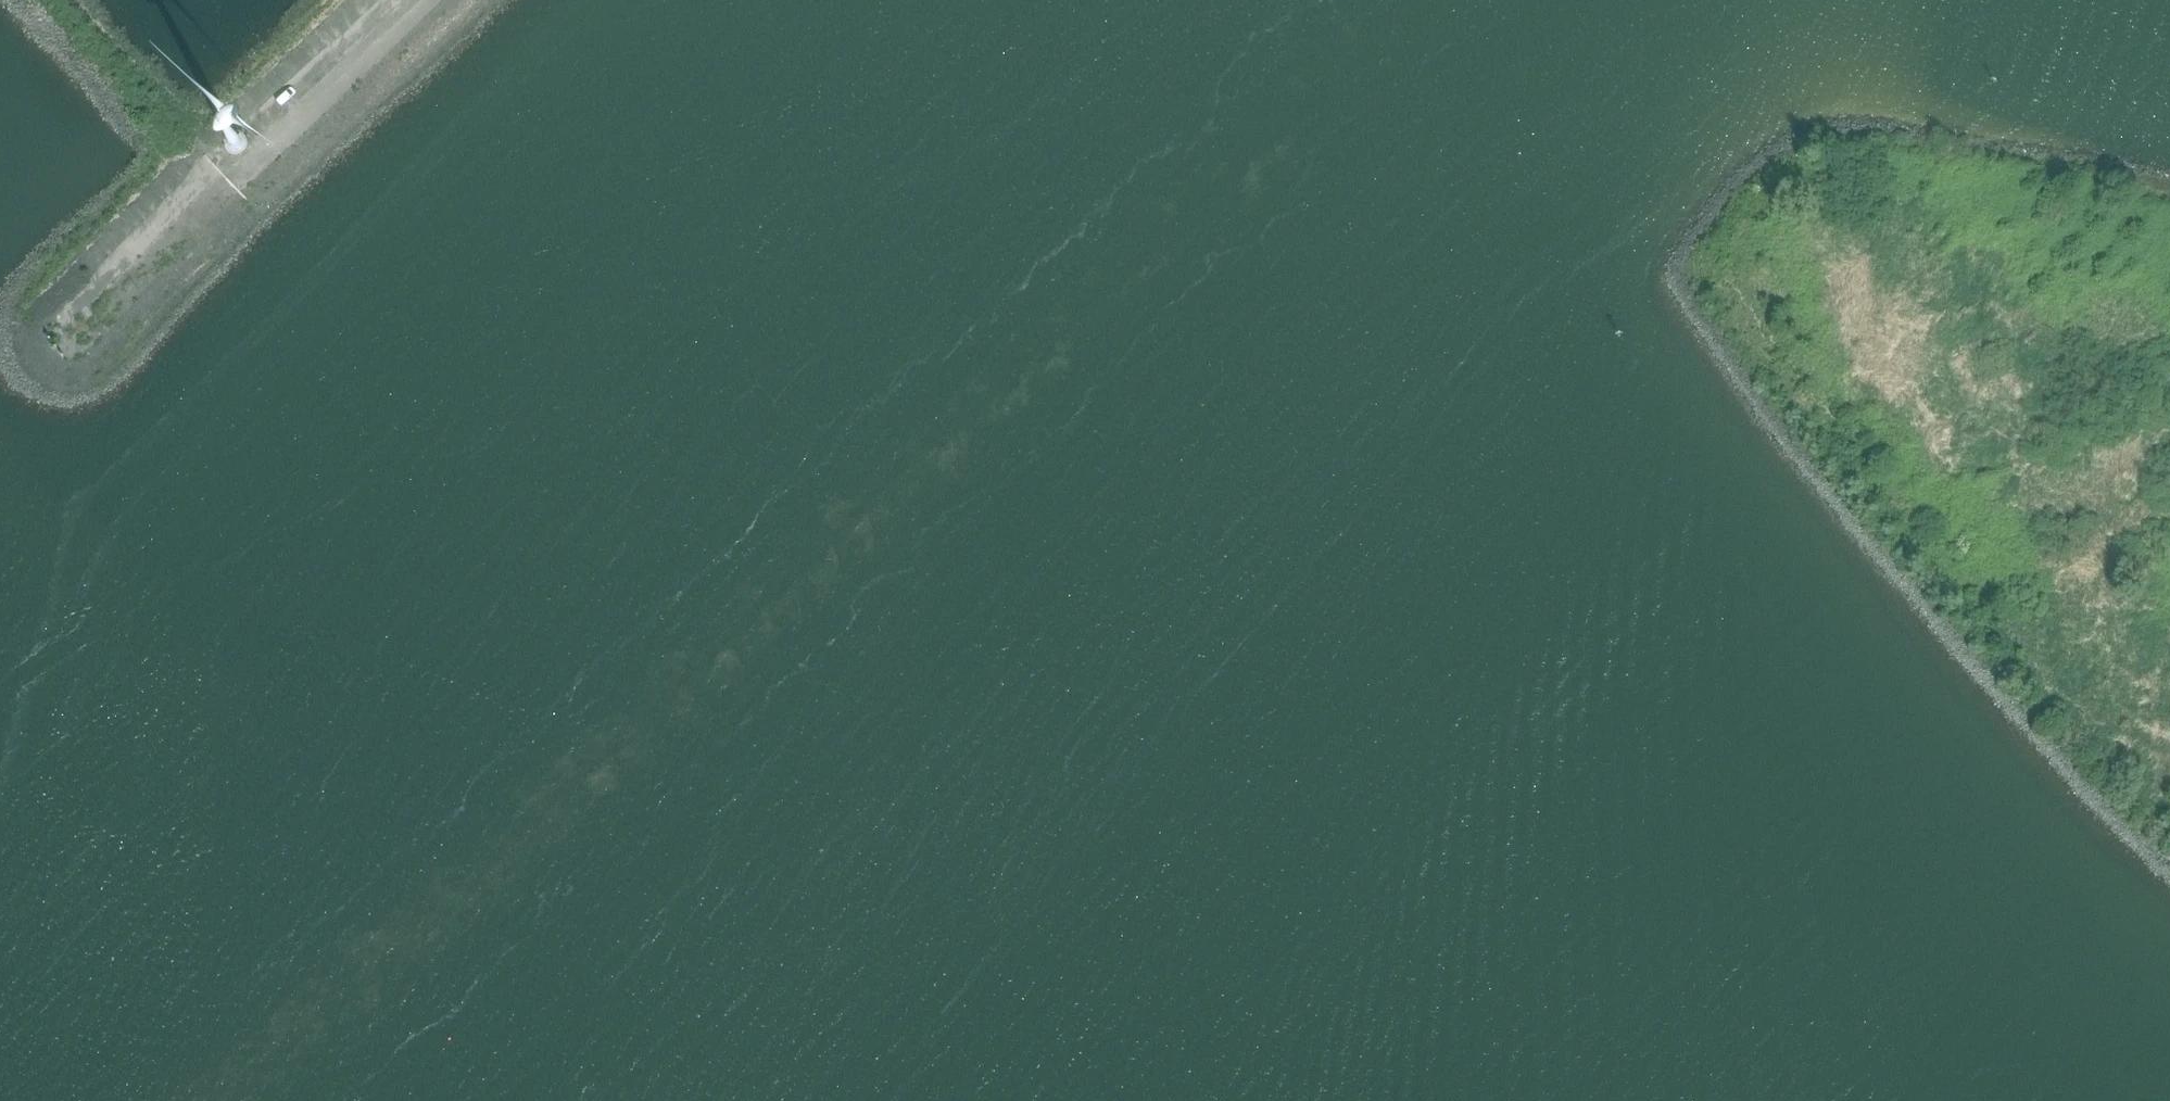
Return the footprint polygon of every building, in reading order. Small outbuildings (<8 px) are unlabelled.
[(244,139),(244,138),(243,137),(242,136),(241,135),(240,135),(239,134),(238,134),(237,134),(235,134),(234,134),(233,134),(232,135),(231,136),(230,137),(229,138),(229,139),(228,140),(228,141),(228,142),(228,144),(229,145),(230,147),(230,148),(231,148),(232,149),(233,150),(235,150),(236,150),(237,150),(238,150),(240,150),(241,149),(242,148),(243,147),(243,146),(244,145),(244,144),(245,143),(245,142),(245,140),(244,139)]
